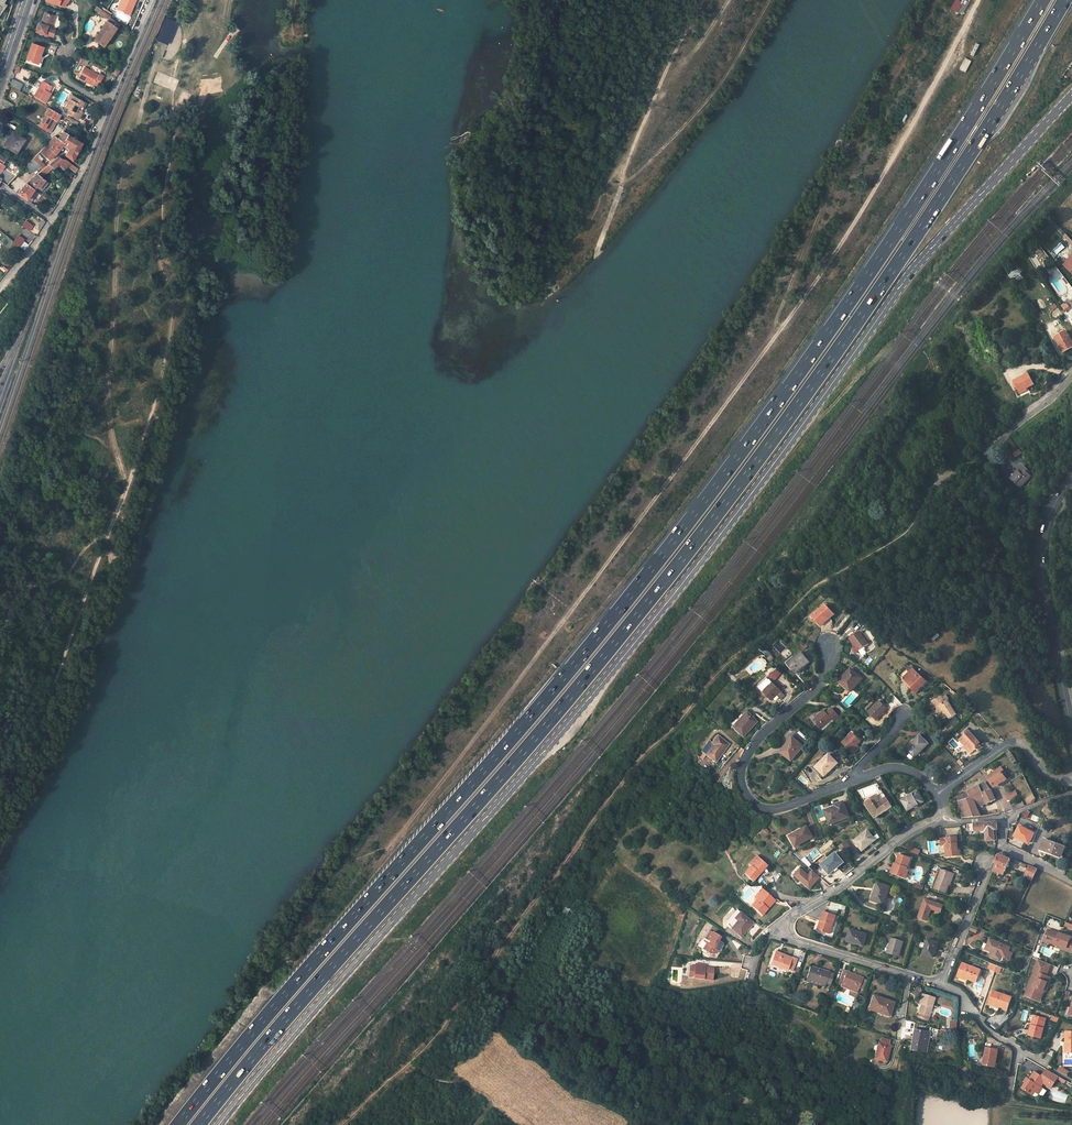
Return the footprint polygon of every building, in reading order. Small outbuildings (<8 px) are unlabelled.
[(127,14),(132,4),(133,5),(136,0),(121,0),(117,9),(127,14)] [(212,15),(218,18),(221,0),(214,0),(212,15)] [(956,11),(962,14),(970,0),(961,0),(956,11)] [(100,8),(98,13),(107,19),(93,39),(103,46),(118,24),(109,16),(109,14),(104,10),(100,8)] [(49,28),(52,21),(50,21),(52,15),(45,12),(41,23),(38,22),(36,30),(44,33),(45,32),(52,35),(54,30),(49,28)] [(166,36),(170,27),(163,24),(159,33),(166,36)] [(31,42),(25,58),(35,62),(38,54),(39,54),(43,45),(31,42)] [(980,44),(976,43),(970,54),(974,56),(980,44)] [(35,62),(25,58),(24,61),(39,66),(42,56),(39,54),(38,54),(35,62)] [(971,61),(965,58),(959,69),(965,72),(971,61)] [(93,84),(94,83),(98,85),(104,75),(99,73),(98,74),(84,65),(78,76),(93,84)] [(23,83),(12,78),(9,85),(19,90),(23,83)] [(45,101),(50,93),(47,92),(48,90),(51,85),(42,79),(33,95),(45,101)] [(82,112),(81,111),(77,109),(79,106),(81,107),(83,103),(73,97),(71,101),(70,100),(68,104),(66,107),(70,109),(73,111),(71,115),(78,119),(82,112)] [(4,100),(3,104),(11,109),(13,105),(4,100)] [(77,109),(81,111),(83,108),(85,104),(83,103),(81,107),(79,106),(77,109)] [(49,132),(53,126),(48,123),(51,118),(56,121),(60,115),(55,112),(53,111),(48,108),(39,126),(49,132)] [(53,126),(56,121),(51,118),(48,123),(53,126)] [(11,137),(6,146),(17,153),(25,139),(13,131),(10,137),(11,137)] [(49,148),(56,154),(63,145),(66,140),(65,138),(68,134),(63,132),(58,138),(54,136),(46,144),(50,148),(49,148)] [(66,140),(63,145),(69,148),(65,155),(72,160),(82,143),(75,139),(76,137),(76,136),(74,136),(73,137),(68,134),(65,138),(66,140)] [(32,158),(41,166),(56,154),(49,148),(49,149),(45,146),(32,158)] [(59,156),(49,164),(52,167),(54,168),(59,163),(64,168),(68,166),(76,171),(78,167),(67,161),(64,159),(61,158),(59,156)] [(41,166),(32,158),(24,167),(31,173),(41,166)] [(21,169),(16,166),(11,163),(8,168),(18,173),(21,169)] [(43,168),(26,182),(34,188),(36,186),(39,188),(45,179),(41,177),(52,167),(49,164),(43,168)] [(45,179),(39,188),(42,191),(48,182),(45,179)] [(34,189),(34,188),(26,182),(18,194),(26,199),(27,198),(31,201),(37,192),(34,189)] [(28,231),(32,225),(25,220),(22,226),(28,231)] [(1071,246),(1071,240),(1067,234),(1063,237),(1071,246)] [(19,245),(23,240),(17,236),(14,241),(19,245)] [(20,246),(25,250),(29,245),(25,241),(20,246)] [(1055,338),(1063,352),(1071,347),(1071,343),(1066,331),(1062,333),(1062,335),(1055,338)] [(1014,383),(1016,387),(1019,392),(1026,388),(1034,384),(1028,374),(1013,381),(1014,383)] [(1040,470),(1043,473),(1049,466),(1046,464),(1040,470)] [(1017,484),(1020,487),(1030,476),(1021,468),(1015,475),(1013,473),(1009,477),(1012,480),(1010,482),(1015,487),(1017,484)] [(798,578),(806,571),(800,564),(792,571),(798,578)] [(813,617),(821,626),(834,615),(826,605),(813,617)] [(929,635),(931,639),(938,634),(935,630),(929,635)] [(850,639),(856,647),(859,651),(868,644),(860,632),(850,639)] [(788,663),(796,674),(809,663),(801,652),(788,663)] [(927,682),(913,668),(909,672),(902,679),(912,688),(911,690),(915,694),(927,682)] [(850,692),(862,679),(851,669),(847,673),(848,674),(840,683),(850,692)] [(778,678),(773,673),(768,678),(767,677),(758,687),(762,692),(761,693),(765,696),(766,695),(771,701),(781,692),(773,683),(778,678)] [(946,702),(943,697),(942,696),(933,702),(938,711),(940,714),(943,719),(948,717),(949,719),(957,714),(948,701),(946,702)] [(868,712),(876,720),(887,708),(879,701),(868,712)] [(821,728),(837,714),(831,708),(826,713),(824,710),(813,720),(821,728)] [(746,712),(739,720),(735,717),(729,723),(732,727),(731,727),(743,737),(756,722),(746,712)] [(838,716),(837,714),(821,728),(822,730),(838,716)] [(959,740),(964,746),(966,745),(973,753),(977,749),(978,751),(982,748),(979,744),(980,743),(970,731),(959,740)] [(800,732),(798,734),(807,742),(809,740),(800,732)] [(807,742),(798,734),(797,733),(788,744),(789,745),(782,753),(791,761),(807,742)] [(860,742),(852,734),(843,743),(854,754),(860,748),(857,745),(860,742)] [(713,745),(706,755),(715,762),(728,745),(717,736),(711,744),(713,745)] [(910,740),(913,743),(906,749),(911,753),(915,758),(928,744),(920,736),(916,740),(913,737),(910,740)] [(702,753),(706,755),(713,745),(711,744),(710,743),(702,753)] [(966,745),(964,746),(963,747),(970,755),(973,753),(966,745)] [(1013,764),(1017,762),(1009,750),(1006,752),(1013,764)] [(816,768),(823,775),(828,770),(829,772),(838,763),(829,755),(816,768)] [(1005,773),(1001,767),(987,777),(995,788),(1007,779),(1003,774),(1005,773)] [(978,785),(979,786),(984,797),(987,804),(995,800),(996,800),(991,790),(990,790),(983,781),(978,785)] [(866,805),(876,819),(893,807),(877,784),(858,791),(867,804),(866,805)] [(984,797),(979,786),(974,789),(979,800),(984,797)] [(975,801),(979,800),(974,789),(967,793),(957,797),(959,802),(962,818),(981,816),(978,808),(975,801)] [(901,800),(907,811),(924,802),(918,791),(901,800)] [(1006,795),(1008,800),(1018,797),(1016,791),(1006,795)] [(978,808),(987,804),(984,797),(979,800),(975,801),(978,808)] [(835,805),(836,807),(836,809),(826,813),(830,824),(850,817),(844,802),(835,805)] [(1013,811),(1020,808),(1018,803),(1011,806),(1013,811)] [(994,830),(997,830),(997,826),(997,822),(968,825),(968,832),(986,831),(987,841),(995,840),(994,830)] [(1030,843),(1035,833),(1020,825),(1015,835),(1030,843)] [(790,837),(796,846),(813,837),(807,826),(798,831),(799,832),(790,837)] [(855,841),(862,851),(875,840),(868,831),(855,841)] [(1030,843),(1015,835),(1014,836),(1029,844),(1030,843)] [(947,839),(941,839),(941,845),(945,845),(948,845),(949,857),(961,856),(960,851),(959,851),(958,848),(957,837),(947,838),(947,839)] [(1044,839),(1040,850),(1061,858),(1065,847),(1044,839)] [(826,848),(833,843),(831,840),(824,845),(826,848)] [(845,842),(842,845),(845,849),(842,851),(844,854),(850,848),(845,842)] [(831,858),(824,864),(827,867),(825,869),(829,875),(844,863),(836,853),(830,858),(831,858)] [(1000,853),(999,856),(993,871),(1004,875),(1006,868),(1007,868),(1010,859),(1005,857),(1006,855),(1000,853)] [(897,865),(894,875),(906,879),(909,870),(907,869),(911,858),(900,855),(896,865),(897,865)] [(766,865),(756,856),(748,864),(751,867),(745,873),(753,881),(760,874),(758,873),(766,865)] [(801,868),(798,865),(792,873),(794,875),(801,868)] [(1025,876),(1033,879),(1037,869),(1030,866),(1025,876)] [(820,877),(813,871),(809,875),(801,868),(794,875),(809,888),(816,881),(820,877)] [(949,884),(952,874),(941,870),(935,889),(947,893),(950,885),(949,884)] [(871,903),(872,901),(878,883),(875,882),(868,902),(871,903)] [(878,883),(872,901),(883,905),(890,887),(878,883)] [(762,915),(767,909),(766,907),(773,899),(762,889),(755,898),(756,900),(751,906),(762,915)] [(766,907),(767,909),(775,901),(773,899),(766,907)] [(943,906),(925,899),(918,918),(927,921),(931,909),(941,912),(943,906)] [(824,911),(820,921),(822,922),(819,930),(830,934),(836,916),(824,911)] [(752,924),(740,913),(735,918),(738,921),(731,929),(741,937),(752,924)] [(970,931),(977,934),(979,928),(972,925),(970,931)] [(850,929),(847,941),(863,946),(867,935),(850,929)] [(1055,945),(1056,944),(1061,946),(1066,948),(1066,949),(1071,952),(1071,950),(1071,940),(1070,939),(1071,937),(1060,933),(1059,933),(1048,929),(1045,937),(1051,939),(1049,943),(1055,945)] [(710,931),(705,939),(704,939),(701,941),(697,946),(710,954),(710,952),(713,952),(716,954),(722,944),(718,941),(720,938),(710,931)] [(887,953),(888,953),(898,957),(900,949),(901,950),(904,941),(892,938),(887,953)] [(923,954),(933,958),(939,943),(928,939),(923,954)] [(1011,946),(1008,945),(1007,946),(1004,945),(990,939),(986,949),(991,952),(990,956),(1000,961),(1002,956),(1006,958),(1007,957),(1009,952),(1011,946)] [(792,971),(797,959),(792,957),(792,958),(775,952),(770,965),(787,971),(787,969),(792,971)] [(1046,963),(1038,960),(1034,971),(1028,987),(1028,988),(1032,989),(1029,997),(1035,1000),(1037,994),(1042,997),(1047,982),(1048,983),(1050,977),(1046,976),(1042,974),(1046,963)] [(1051,965),(1046,963),(1042,974),(1046,976),(1051,965)] [(958,976),(968,979),(976,983),(981,970),(963,964),(958,976)] [(704,967),(695,966),(693,977),(712,980),(714,968),(704,967)] [(814,970),(814,967),(810,966),(805,981),(812,983),(812,986),(816,987),(817,985),(825,987),(826,984),(827,980),(831,982),(834,974),(829,972),(818,968),(817,971),(814,970)] [(863,978),(855,975),(854,977),(851,976),(852,974),(843,970),(838,982),(841,984),(841,986),(857,993),(859,989),(862,990),(866,981),(862,979),(863,978)] [(989,1004),(999,1007),(1008,1010),(1012,998),(994,991),(989,1004)] [(927,1021),(934,999),(922,995),(919,1004),(921,1004),(917,1018),(927,1021)] [(873,996),(869,1009),(888,1016),(893,1003),(873,996)] [(1046,1019),(1036,1016),(1033,1026),(1031,1025),(1029,1035),(1040,1038),(1046,1019)] [(929,1033),(917,1031),(914,1043),(911,1043),(910,1050),(926,1053),(929,1033)] [(890,1040),(882,1038),(880,1043),(879,1043),(874,1059),(886,1062),(890,1046),(889,1045),(890,1040)] [(986,1058),(985,1065),(995,1067),(998,1050),(986,1047),(985,1058),(986,1058)] [(1060,1067),(1058,1071),(1068,1075),(1070,1071),(1060,1067)] [(1041,1087),(1044,1083),(1045,1081),(1050,1084),(1049,1086),(1052,1088),(1058,1079),(1059,1077),(1048,1070),(1043,1077),(1041,1076),(1035,1072),(1030,1079),(1027,1080),(1026,1079),(1024,1082),(1026,1083),(1023,1088),(1035,1096),(1038,1096),(1039,1094),(1043,1088),(1041,1087)]
